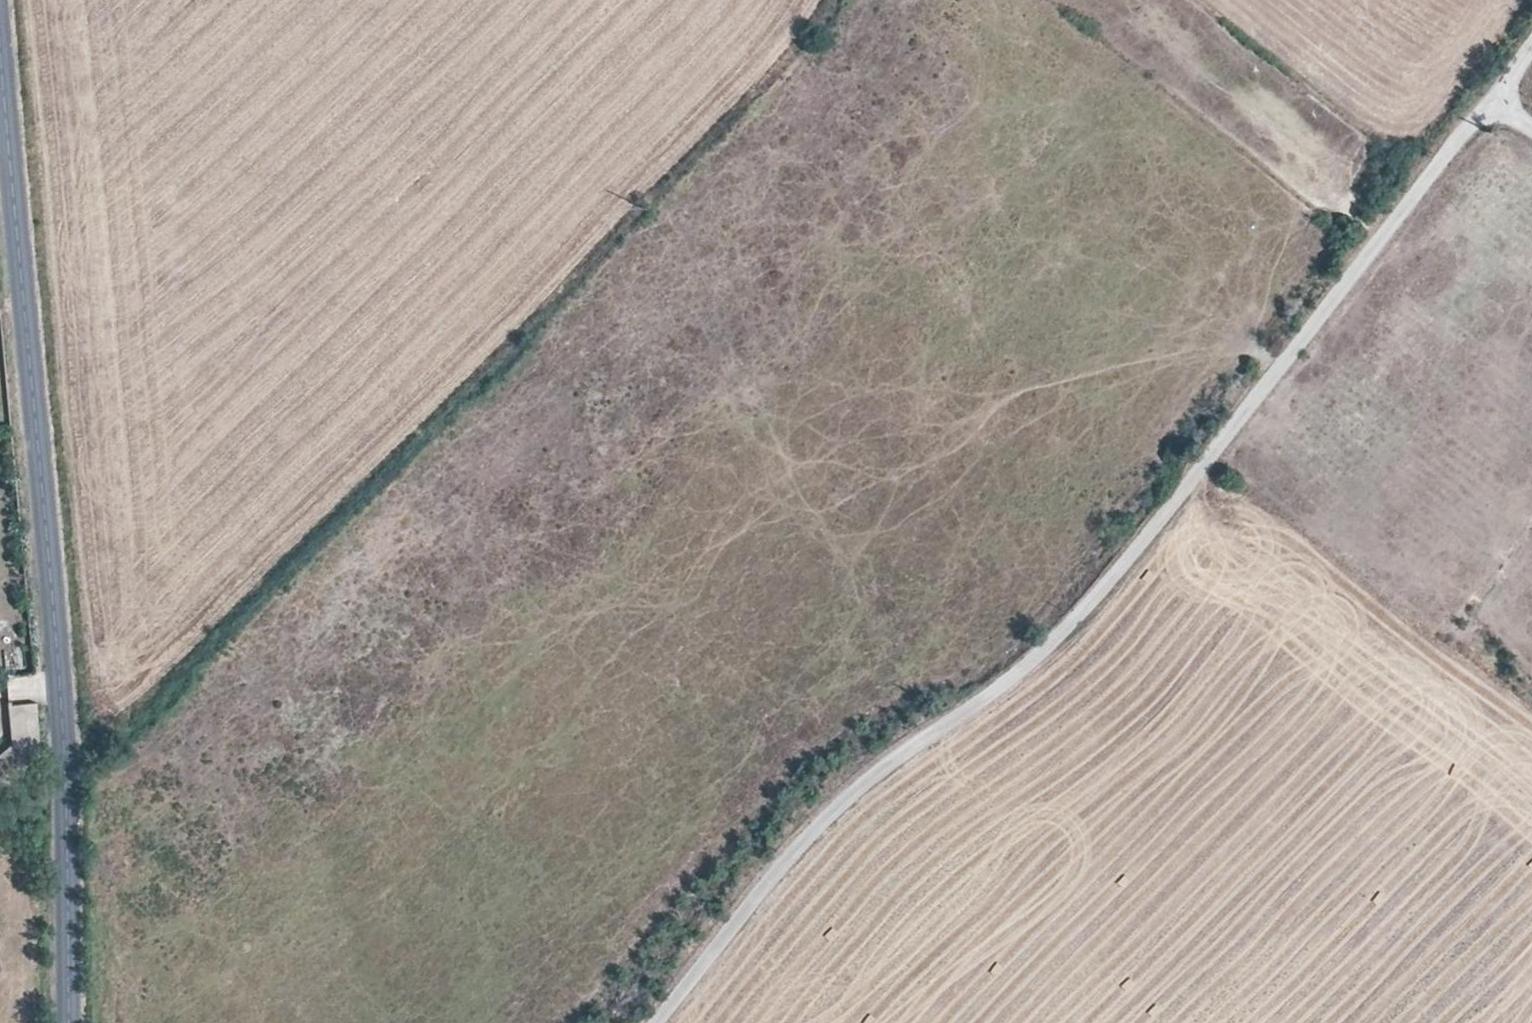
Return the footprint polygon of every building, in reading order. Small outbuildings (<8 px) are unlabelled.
[(9,704),(13,750),(42,757),(38,705),(9,704)] [(42,757),(13,750),(0,761),(0,794),(42,757)]
